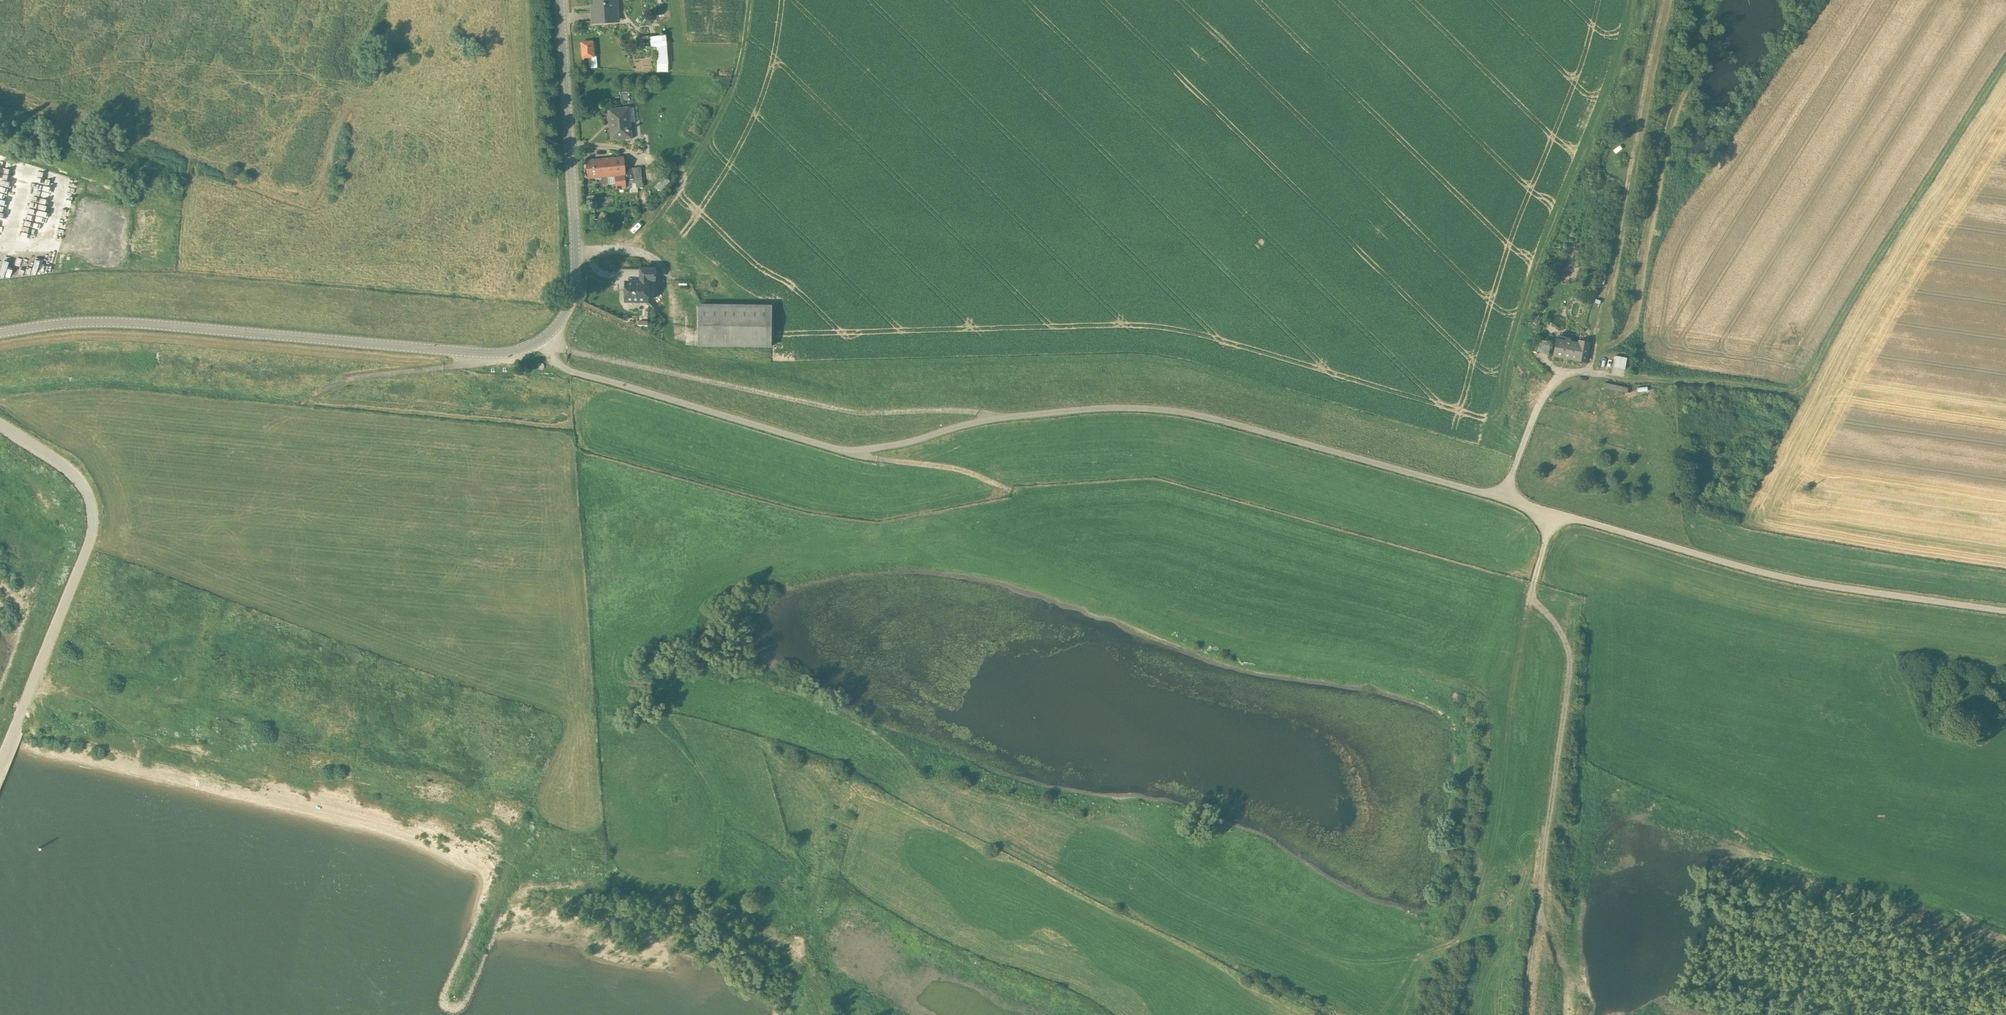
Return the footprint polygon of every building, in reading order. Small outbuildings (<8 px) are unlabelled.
[(596,10),(593,10),(594,22),(618,21),(617,0),(596,0),(596,10)] [(658,72),(669,71),(668,46),(667,35),(651,36),(652,47),(657,47),(658,72)] [(592,42),(583,43),(584,46),(581,47),(582,58),(594,57),(592,42)] [(628,108),(608,110),(610,124),(612,124),(613,140),(625,139),(633,139),(631,123),(631,122),(629,123),(628,108)] [(623,157),(615,158),(616,175),(625,175),(623,157)] [(616,175),(615,158),(586,160),(588,178),(616,175)] [(625,180),(626,187),(626,188),(642,187),(641,167),(632,168),(633,179),(625,180)] [(616,175),(617,188),(626,187),(625,180),(625,175),(616,175)] [(656,268),(639,268),(639,280),(625,280),(624,302),(649,302),(649,280),(656,281),(656,268)] [(772,304),(699,303),(698,346),(771,347),(772,304)] [(1569,342),(1580,344),(1580,341),(1580,336),(1570,334),(1569,339),(1569,342)] [(1577,359),(1580,344),(1569,342),(1569,339),(1566,338),(1565,341),(1557,340),(1554,355),(1577,359)] [(1588,343),(1585,342),(1580,341),(1580,344),(1577,359),(1577,360),(1585,362),(1588,343)] [(1550,345),(1540,342),(1538,351),(1549,354),(1550,345)] [(1623,368),(1625,357),(1614,355),(1612,366),(1623,368)]
